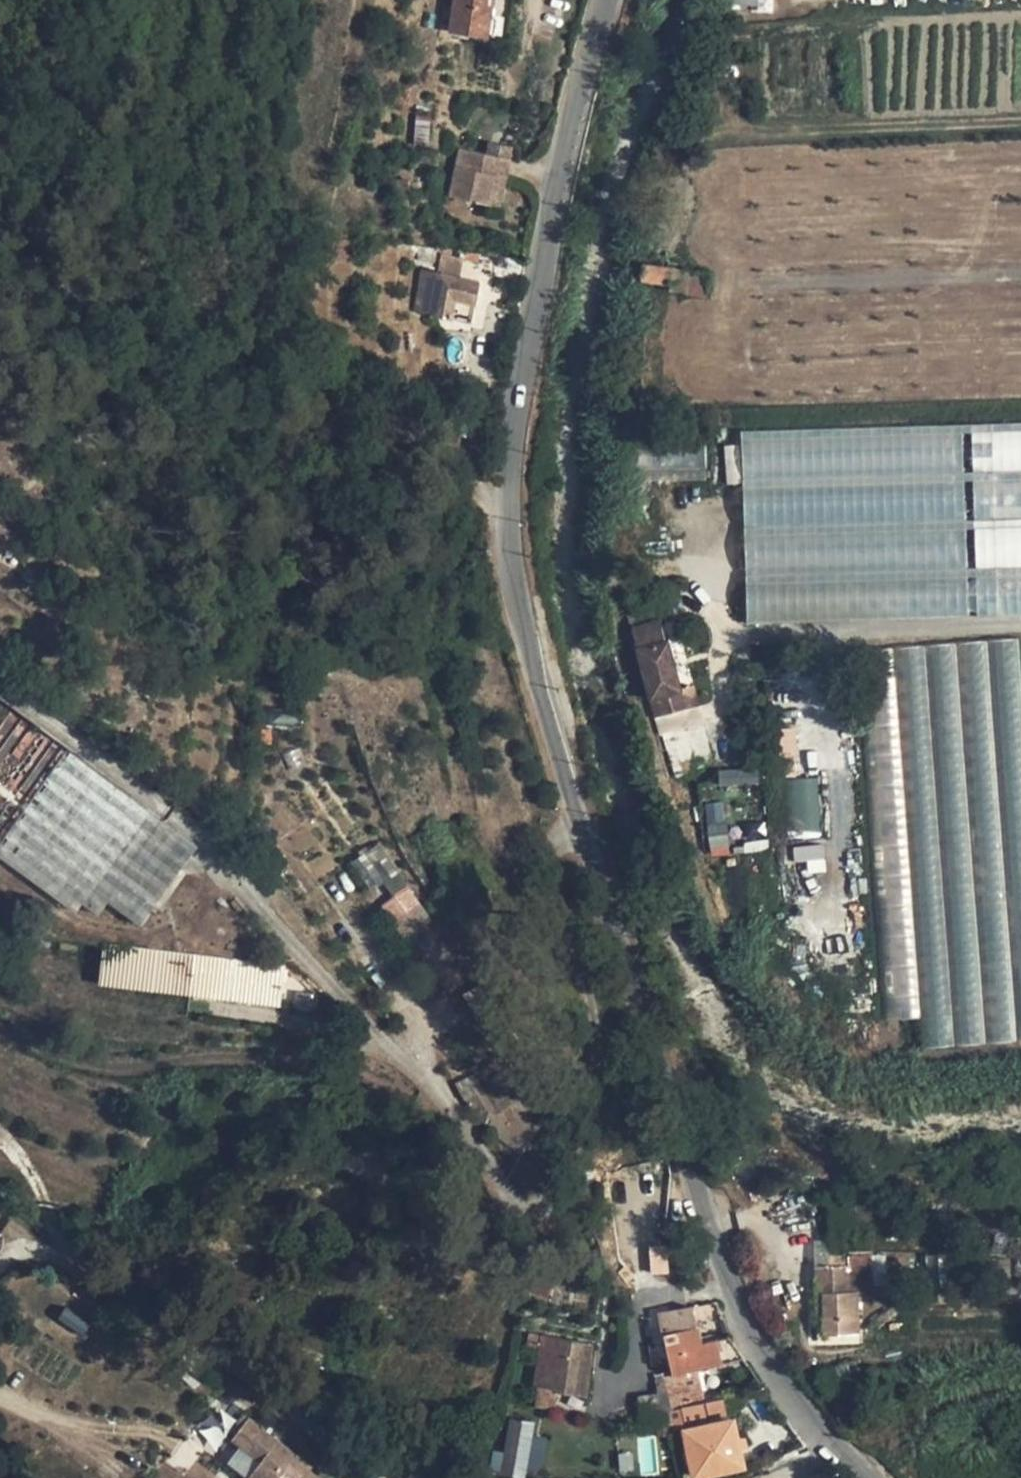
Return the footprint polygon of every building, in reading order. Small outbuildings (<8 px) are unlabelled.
[(488,36),(493,5),(487,4),(487,0),(445,0),(440,29),(488,36)] [(485,154),(510,159),(513,146),(487,142),(485,154)] [(459,149),(449,197),(491,205),(497,175),(507,177),(510,159),(485,154),(459,149)] [(497,175),(491,205),(501,207),(507,177),(497,175)] [(418,259),(434,261),(436,249),(420,246),(418,259)] [(437,273),(460,278),(463,259),(440,254),(437,273)] [(523,278),(526,260),(498,255),(494,273),(523,278)] [(644,263),(641,280),(670,284),(669,290),(706,296),(710,273),(644,263)] [(429,314),(437,273),(422,270),(414,311),(429,314)] [(429,314),(471,322),(479,281),(460,278),(437,273),(429,314)] [(740,432),(746,620),(1020,612),(1020,423),(740,432)] [(628,628),(655,718),(698,705),(692,684),(681,687),(661,618),(628,628)] [(879,992),(881,992),(881,1023),(919,1023),(919,1006),(940,1006),(939,988),(915,988),(913,729),(928,729),(928,701),(954,701),(954,757),(967,757),(967,734),(984,734),(985,773),(1020,773),(1020,661),(1020,642),(891,643),(891,680),(877,680),(879,992)] [(77,911),(84,901),(100,913),(109,900),(142,923),(198,846),(0,698),(0,855),(77,911)] [(786,778),(786,829),(819,828),(818,778),(786,778)] [(728,855),(724,802),(704,803),(708,856),(728,855)] [(409,886),(379,905),(400,939),(430,921),(409,886)] [(98,985),(189,995),(194,954),(103,943),(98,985)] [(194,954),(189,995),(281,1005),(286,964),(194,954)] [(467,995),(486,1028),(507,1016),(488,983),(467,995)] [(648,1249),(651,1275),(668,1273),(665,1247),(648,1249)] [(824,1334),(860,1333),(859,1290),(851,1291),(850,1264),(815,1265),(816,1292),(823,1292),(823,1321),(824,1334)] [(659,1313),(679,1405),(704,1400),(697,1369),(745,1358),(730,1336),(699,1342),(693,1318),(712,1314),(710,1303),(659,1313)] [(539,1347),(533,1386),(538,1387),(559,1390),(586,1395),(594,1344),(529,1333),(527,1345),(539,1347)] [(662,1379),(653,1380),(637,1383),(644,1428),(671,1424),(662,1379)] [(538,1387),(535,1404),(556,1408),(559,1390),(538,1387)] [(679,1405),(684,1429),(695,1477),(744,1466),(733,1414),(750,1410),(745,1391),(704,1400),(679,1405)] [(224,1465),(241,1477),(326,1477),(248,1417),(229,1442),(237,1448),(224,1465)] [(515,1475),(522,1439),(498,1434),(490,1470),(515,1475)] [(530,1439),(532,1458),(546,1457),(544,1438),(530,1439)]
